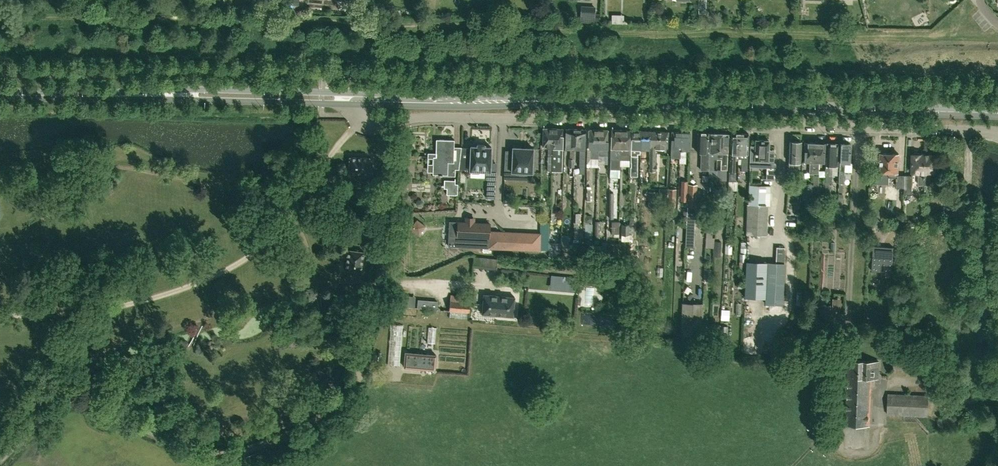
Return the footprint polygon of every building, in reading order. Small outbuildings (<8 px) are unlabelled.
[(596,22),(597,14),(597,7),(581,7),(580,21),(596,22)] [(552,158),(553,129),(543,129),(543,147),(548,147),(547,170),(551,171),(552,158)] [(562,129),(553,129),(552,158),(551,171),(556,171),(556,163),(561,163),(561,148),(562,148),(562,129)] [(574,176),(574,167),(574,149),(574,140),(575,140),(575,129),(565,129),(565,148),(570,149),(570,159),(569,159),(568,169),(569,169),(569,176),(574,176)] [(586,130),(575,129),(575,140),(574,140),(574,149),(580,149),(579,166),(584,166),(585,149),(586,130)] [(598,130),(589,130),(589,148),(591,148),(591,158),(598,158),(598,156),(598,130)] [(607,156),(608,130),(598,130),(598,156),(607,156)] [(620,148),(621,130),(611,130),(611,148),(610,160),(610,169),(620,169),(620,160),(620,148)] [(621,130),(620,148),(620,160),(629,160),(630,130),(621,130)] [(641,131),(631,131),(630,149),(631,149),(631,167),(631,172),(632,174),(637,174),(638,154),(640,154),(640,149),(641,131)] [(641,131),(640,149),(646,149),(646,152),(649,153),(650,131),(641,131)] [(649,153),(649,155),(649,163),(649,171),(654,171),(655,150),(664,150),(664,152),(668,152),(668,132),(650,131),(649,153)] [(681,132),(671,132),(670,157),(680,157),(679,163),(680,163),(681,132)] [(690,132),(681,132),(680,163),(686,163),(686,157),(685,157),(686,150),(689,150),(690,132)] [(707,152),(708,133),(698,133),(697,152),(702,152),(702,169),(708,169),(709,152),(707,152)] [(718,133),(710,133),(709,152),(708,169),(713,169),(713,159),(717,159),(718,133)] [(728,134),(718,133),(717,159),(722,159),(721,169),(727,170),(728,134)] [(739,134),(738,134),(731,133),(729,181),(734,181),(735,153),(738,153),(738,158),(739,134)] [(748,134),(739,134),(738,158),(741,159),(741,170),(747,170),(748,134)] [(454,140),(436,139),(436,156),(433,156),(433,174),(439,174),(439,175),(455,176),(455,166),(453,166),(454,140)] [(769,149),(769,140),(755,140),(755,145),(750,145),(749,166),(749,167),(750,167),(750,166),(759,166),(759,160),(767,160),(766,178),(766,179),(775,179),(775,163),(773,163),(774,149),(769,149)] [(800,162),(800,141),(790,141),(788,172),(793,173),(793,162),(800,162)] [(814,142),(805,141),(804,161),(809,161),(809,173),(813,173),(814,142)] [(824,142),(814,142),(813,173),(818,173),(818,161),(823,161),(824,142)] [(837,163),(838,143),(827,142),(825,175),(825,189),(829,190),(830,182),(831,182),(832,175),(832,166),(830,165),(830,162),(837,163)] [(850,143),(840,143),(839,182),(844,183),(844,161),(849,162),(850,143)] [(490,171),(491,147),(485,146),(485,144),(477,144),(477,146),(471,146),(470,170),(490,171)] [(468,148),(461,147),(459,169),(468,169),(468,148)] [(532,172),(533,148),(513,147),(512,161),(505,161),(504,175),(512,176),(512,171),(532,172)] [(880,171),(871,171),(870,185),(877,185),(877,183),(889,184),(889,177),(898,177),(899,154),(881,153),(880,171)] [(925,184),(925,154),(913,154),(913,172),(920,172),(919,184),(925,184)] [(936,154),(925,154),(925,184),(931,184),(931,172),(936,172),(936,154)] [(369,174),(369,157),(350,157),(349,174),(369,174)] [(496,175),(488,175),(487,198),(495,198),(496,175)] [(455,180),(444,180),(444,186),(447,186),(447,194),(456,195),(456,194),(457,194),(457,183),(455,183),(455,180)] [(694,247),(695,227),(696,208),(698,185),(689,185),(686,227),(686,247),(694,247)] [(747,205),(746,235),(767,235),(768,205),(770,205),(771,185),(748,185),(747,205)] [(659,198),(668,199),(668,190),(668,188),(659,188),(659,198)] [(674,216),(674,206),(676,206),(676,190),(668,190),(668,199),(667,215),(674,216)] [(579,222),(581,222),(581,213),(574,212),(573,244),(578,244),(579,222)] [(426,225),(417,218),(411,228),(420,234),(426,225)] [(449,221),(448,245),(459,246),(505,248),(506,232),(489,231),(490,223),(474,222),(474,219),(465,218),(465,222),(458,221),(449,221)] [(526,233),(525,249),(539,250),(539,249),(543,249),(543,241),(540,241),(540,234),(526,233)] [(569,247),(569,235),(561,235),(561,247),(569,247)] [(721,241),(714,241),(713,255),(721,256),(721,241)] [(618,262),(619,246),(607,245),(606,261),(618,262)] [(892,272),(893,247),(873,246),(872,271),(892,272)] [(776,262),(767,262),(766,298),(766,304),(782,304),(784,247),(776,247),(776,262)] [(362,272),(364,252),(348,250),(346,270),(362,272)] [(638,265),(633,265),(634,257),(630,257),(629,268),(631,269),(631,271),(637,272),(638,265)] [(745,297),(766,298),(767,262),(746,261),(745,297)] [(589,304),(598,306),(600,290),(591,288),(589,304)] [(449,311),(469,313),(471,296),(451,294),(449,311)] [(484,294),(483,304),(482,313),(513,316),(515,297),(484,294)] [(437,310),(438,302),(418,300),(418,308),(437,310)] [(702,336),(702,324),(703,304),(682,303),(681,335),(681,342),(701,343),(702,336)] [(830,318),(831,306),(820,306),(820,318),(830,318)] [(400,366),(404,326),(390,324),(387,365),(400,366)] [(721,325),(702,324),(702,336),(710,337),(709,341),(717,341),(717,337),(720,337),(721,325)] [(435,343),(436,328),(429,328),(428,343),(435,343)] [(843,342),(843,329),(833,328),(832,342),(843,342)] [(830,340),(831,330),(820,329),(820,339),(830,340)] [(436,355),(405,352),(404,367),(435,369),(436,355)] [(845,424),(846,424),(870,425),(872,378),(878,379),(879,362),(848,360),(845,424)] [(928,417),(929,395),(888,394),(887,415),(928,417)]
